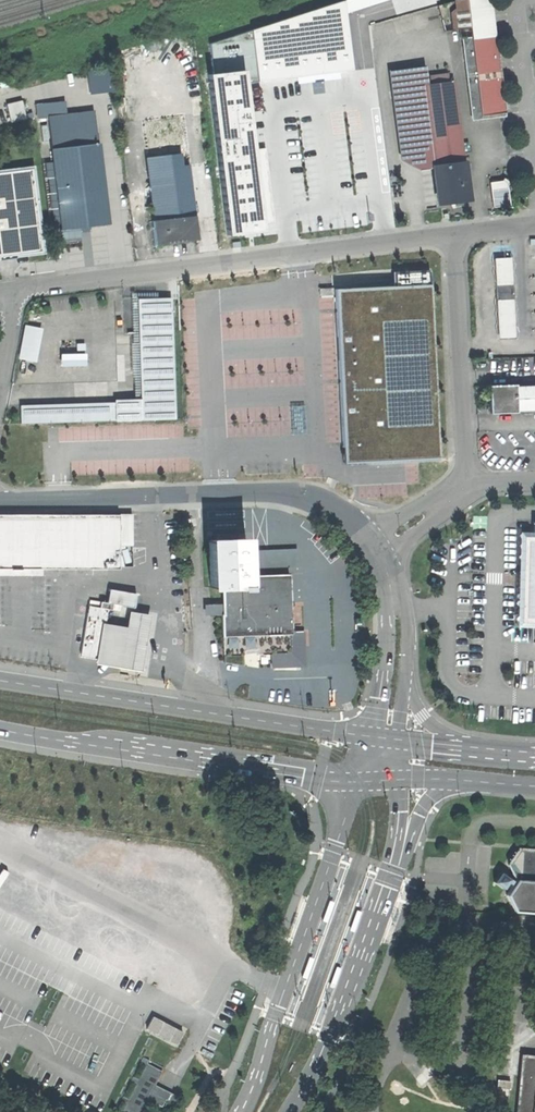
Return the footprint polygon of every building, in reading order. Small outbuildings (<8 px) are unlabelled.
[(249,81),(353,68),(345,0),(327,0),(207,40),(210,68),(247,64),(249,81)] [(490,0),(467,0),(471,38),(462,39),(471,117),(504,113),(495,35),(494,36),(490,0)] [(210,68),(202,69),(221,237),(266,232),(249,81),(247,64),(210,68)] [(433,166),(460,163),(451,82),(427,85),(424,67),(390,71),(401,156),(420,168),(433,166)] [(111,69),(86,72),(88,93),(113,90),(111,69)] [(21,101),(14,102),(18,120),(26,119),(21,101)] [(14,102),(6,104),(10,122),(18,120),(14,102)] [(29,118),(47,116),(66,115),(64,102),(28,106),(29,118)] [(47,116),(61,229),(77,227),(78,234),(93,232),(93,225),(107,223),(98,143),(96,143),(93,111),(66,115),(47,116)] [(154,220),(194,215),(187,166),(181,166),(180,154),(146,158),(154,220)] [(433,166),(437,205),(467,202),(463,163),(460,163),(433,166)] [(0,176),(0,250),(43,245),(34,172),(0,176)] [(510,180),(505,176),(503,179),(491,180),(494,203),(510,201),(508,183),(510,180)] [(52,222),(59,221),(57,199),(50,200),(52,222)] [(154,220),(150,221),(154,245),(197,240),(194,215),(154,220)] [(58,243),(52,244),(53,258),(60,257),(58,243)] [(495,258),(496,284),(510,283),(508,258),(495,258)] [(404,268),(405,283),(342,287),(352,458),(448,452),(438,281),(435,281),(434,266),(404,268)] [(496,284),(495,284),(496,301),(497,301),(511,300),(512,300),(511,283),(510,283),(496,284)] [(140,400),(141,420),(175,418),(170,298),(136,299),(140,400)] [(513,338),(511,300),(497,301),(499,339),(513,338)] [(25,326),(19,358),(33,360),(39,329),(25,326)] [(514,387),(515,410),(523,410),(523,414),(534,413),(534,383),(521,384),(522,386),(514,387)] [(515,410),(514,387),(514,385),(487,386),(489,414),(515,413),(515,410)] [(115,403),(115,420),(115,421),(141,420),(140,400),(115,400),(115,403)] [(20,424),(115,420),(115,403),(20,406),(20,424)] [(117,516),(118,546),(131,546),(131,514),(117,514),(117,516)] [(118,567),(118,546),(117,516),(0,516),(0,568),(118,567)] [(529,642),(534,642),(534,522),(532,522),(531,541),(529,540),(528,571),(522,570),(521,588),(528,588),(527,618),(529,618),(529,642)] [(224,540),(208,541),(210,587),(220,587),(221,614),(219,614),(220,636),(222,636),(224,663),(243,666),(242,655),(246,650),(256,651),(256,655),(291,653),(290,633),(291,633),(288,574),(246,576),(244,539),(224,540)] [(288,550),(252,551),(252,568),(288,566),(288,550)] [(106,603),(119,605),(133,608),(136,594),(109,589),(106,603)] [(79,655),(98,658),(104,623),(107,609),(118,611),(119,605),(106,603),(89,600),(79,655)] [(220,613),(220,602),(204,602),(205,613),(220,613)] [(98,658),(141,666),(150,611),(128,607),(125,626),(104,623),(98,658)] [(534,913),(534,850),(517,849),(506,864),(514,880),(505,894),(513,912),(534,913)] [(509,879),(499,872),(493,882),(502,888),(509,879)] [(191,1026),(159,1010),(151,1025),(183,1040),(191,1026)] [(520,1055),(515,1111),(534,1111),(534,1056),(520,1055)] [(148,1059),(121,1111),(123,1111),(139,1111),(146,1099),(161,1106),(165,1099),(172,1103),(175,1095),(154,1084),(163,1067),(148,1059)]
